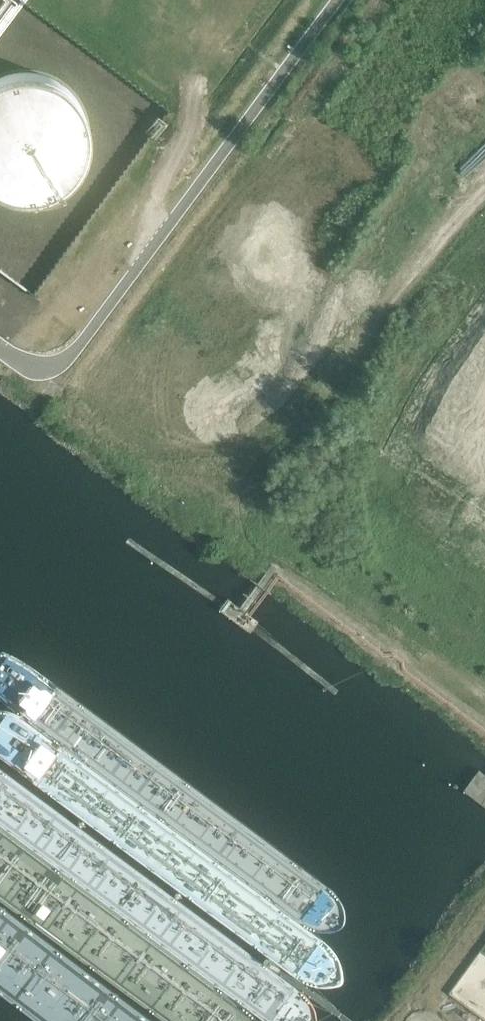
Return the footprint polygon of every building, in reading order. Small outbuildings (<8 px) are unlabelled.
[(1,191),(8,193),(14,195),(18,195),(23,196),(30,196),(34,195),(38,194),(43,193),(47,192),(51,190),(57,187),(61,185),(63,183),(66,180),(68,178),(73,173),(76,170),(78,166),(80,162),(82,158),(83,156),(85,152),(86,148),(87,143),(87,139),(87,137),(87,132),(87,128),(86,123),(85,117),(83,113),(82,108),(80,104),(76,99),(74,95),(71,92),(66,87),(62,84),(59,82),(55,80),(49,77),(45,75),(40,74),(36,73),(32,72),(27,72),(23,72),(18,72),(14,73),(10,74),(5,75),(0,78),(0,190),(1,191)] [(451,991),(484,1017),(484,954),(482,951),(451,991)]
